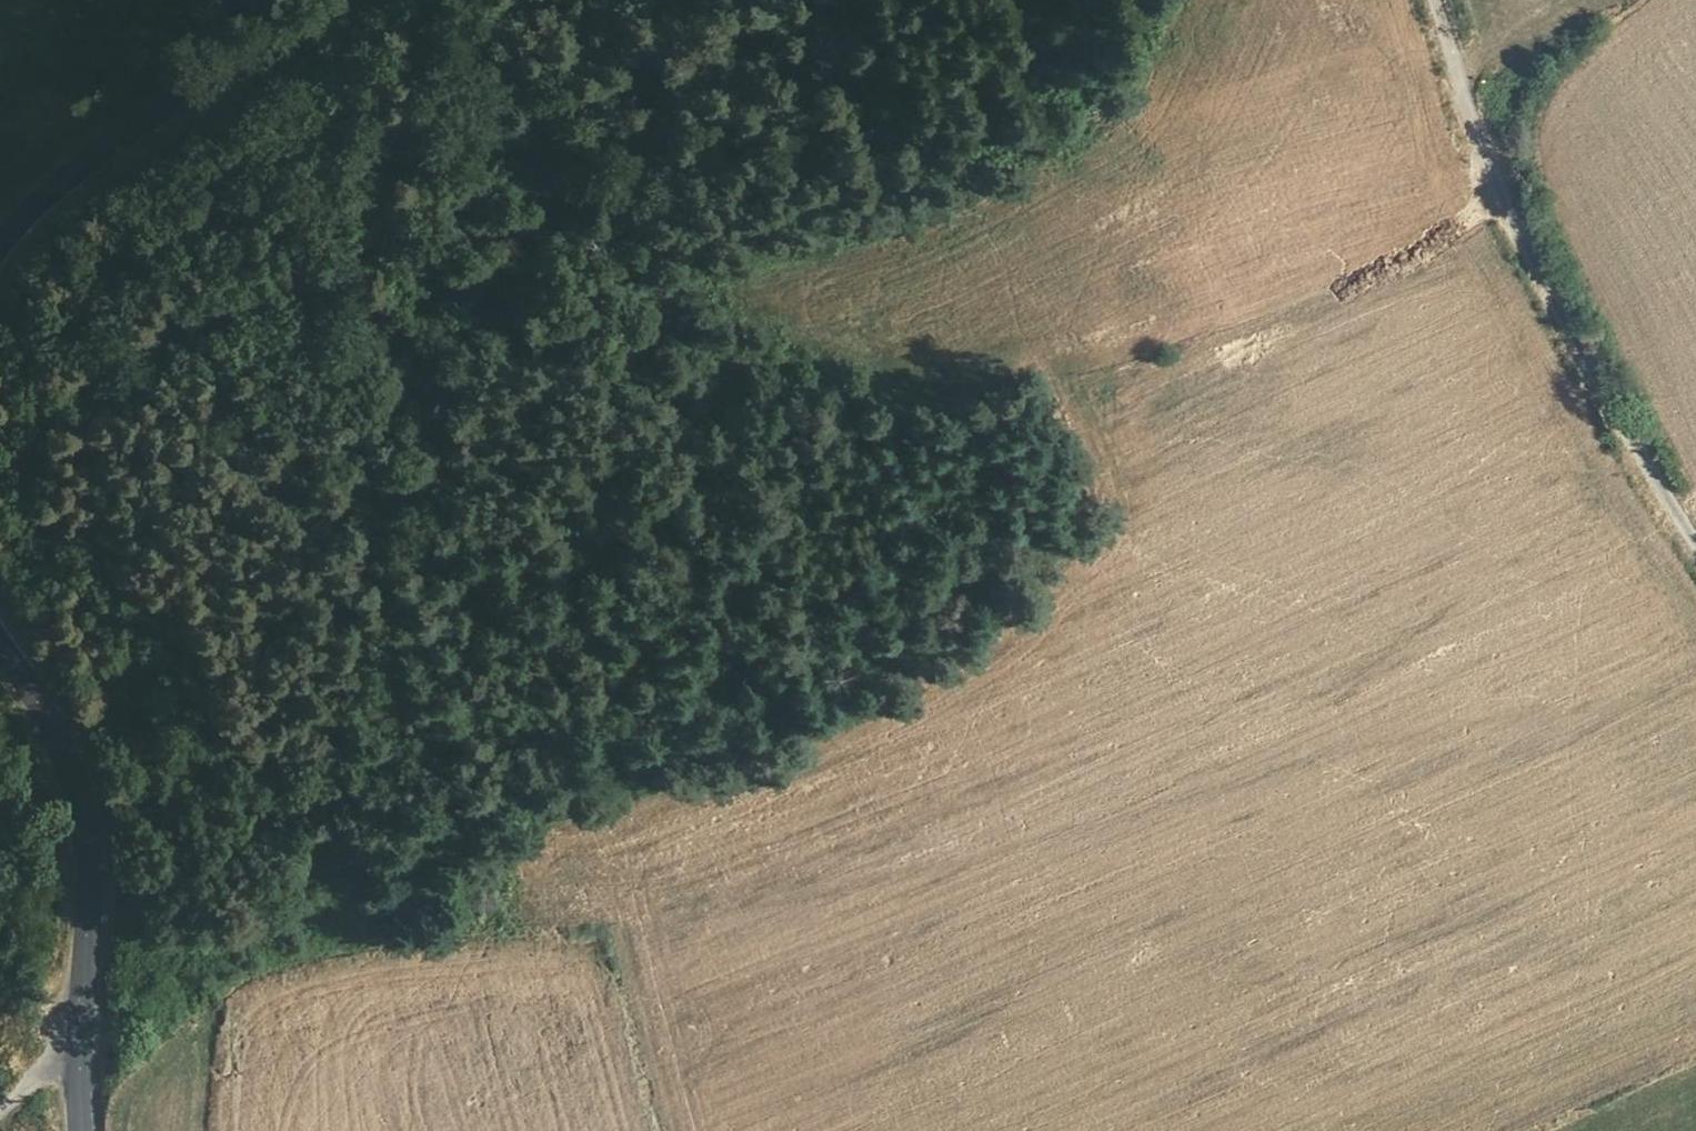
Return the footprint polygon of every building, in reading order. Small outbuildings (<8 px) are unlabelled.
[(1306,320),(1320,315),(1316,304),(1301,309),(1306,320)]
